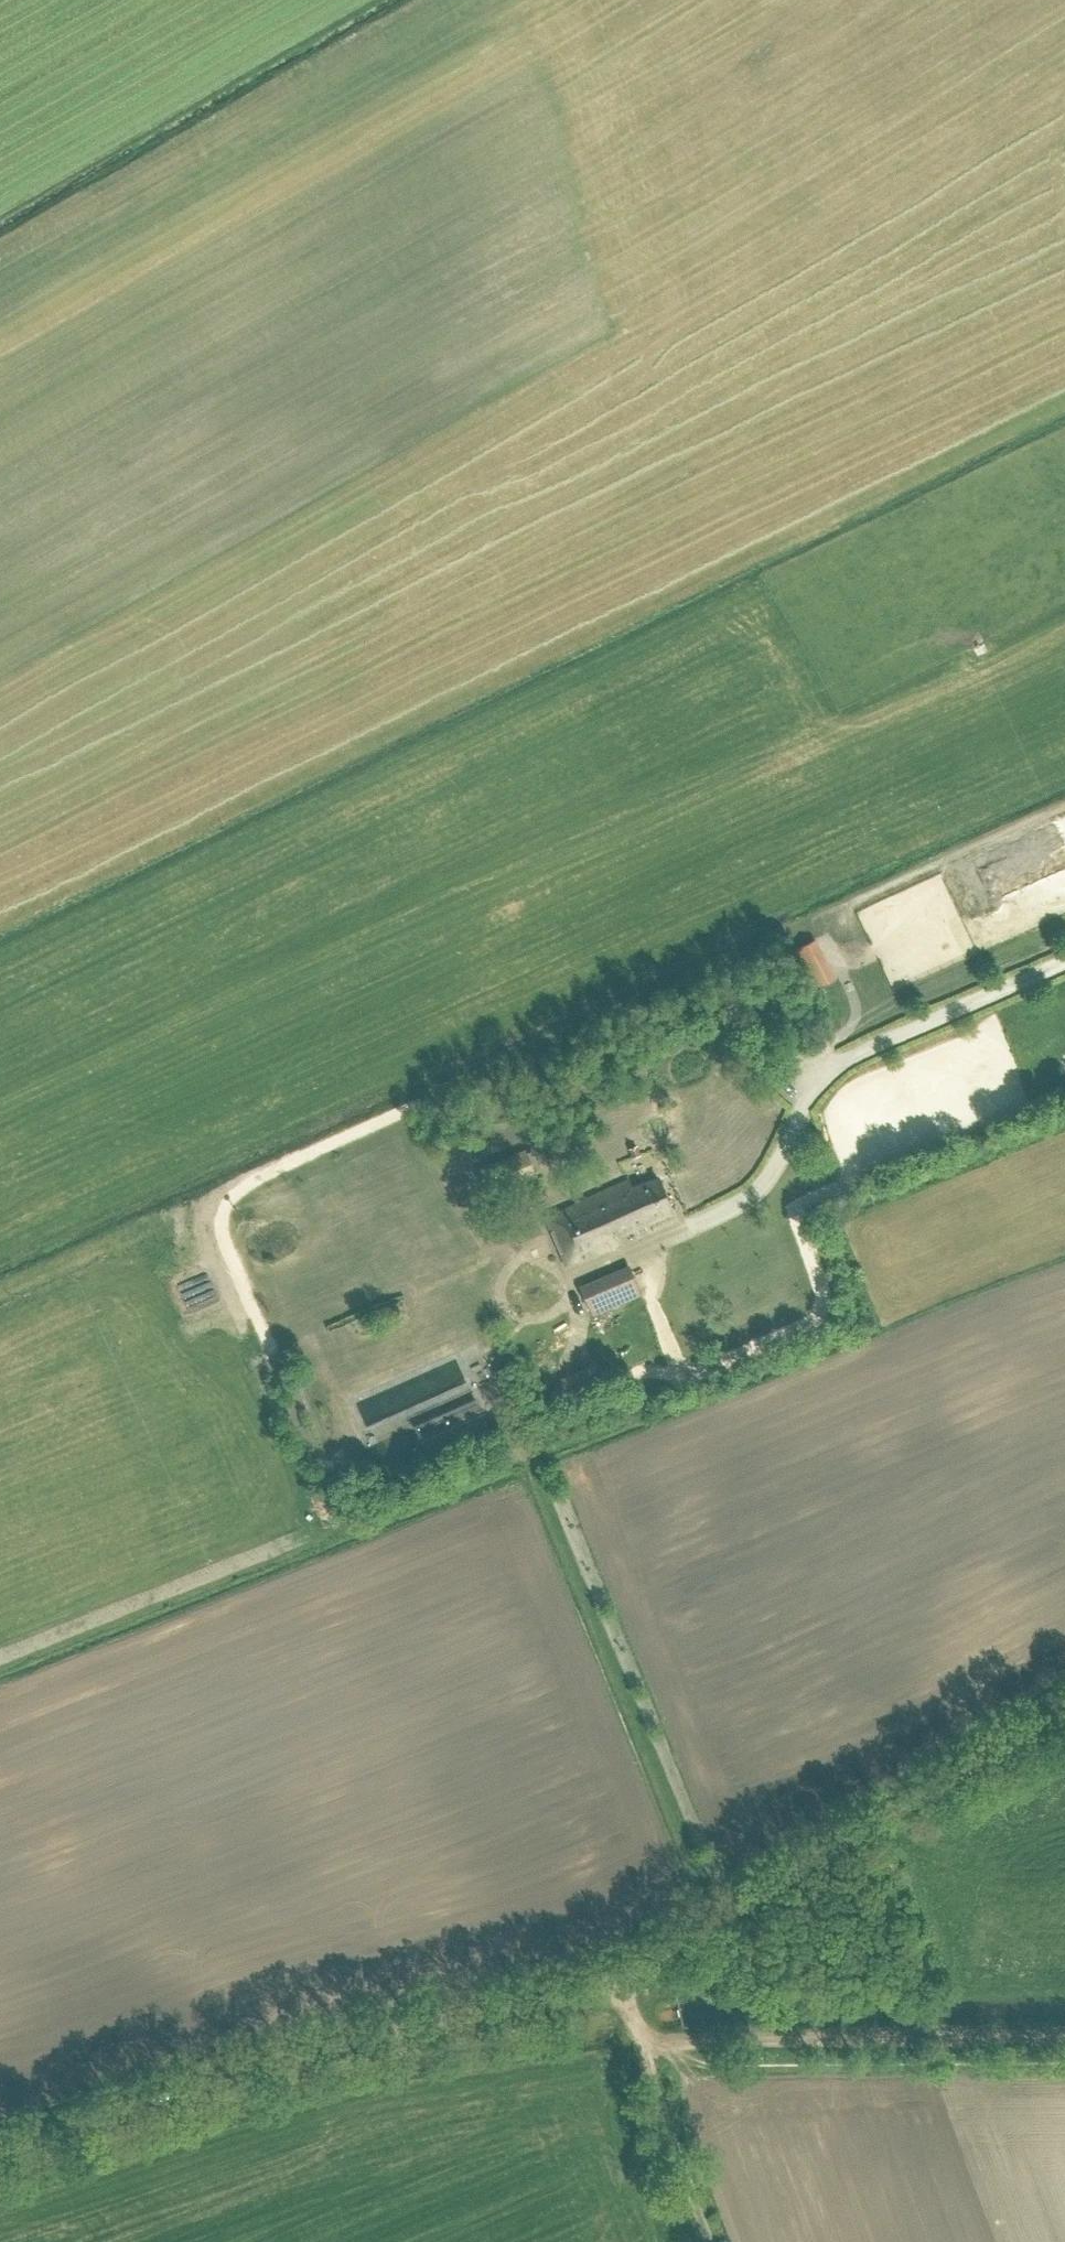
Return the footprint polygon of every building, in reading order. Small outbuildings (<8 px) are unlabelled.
[(809,943),(795,949),(814,989),(828,982),(809,943)] [(637,1146),(629,1149),(632,1159),(641,1156),(637,1146)] [(490,1197),(538,1176),(526,1148),(478,1170),(490,1197)] [(565,1267),(582,1260),(579,1253),(588,1249),(591,1257),(622,1244),(619,1235),(631,1230),(635,1238),(652,1231),(649,1225),(674,1214),(659,1179),(634,1189),(631,1183),(545,1219),(565,1267)] [(579,1286),(592,1316),(640,1295),(627,1265),(579,1286)] [(421,1357),(309,1398),(321,1431),(348,1422),(354,1439),(378,1430),(388,1459),(454,1435),(436,1385),(432,1386),(421,1357)]
